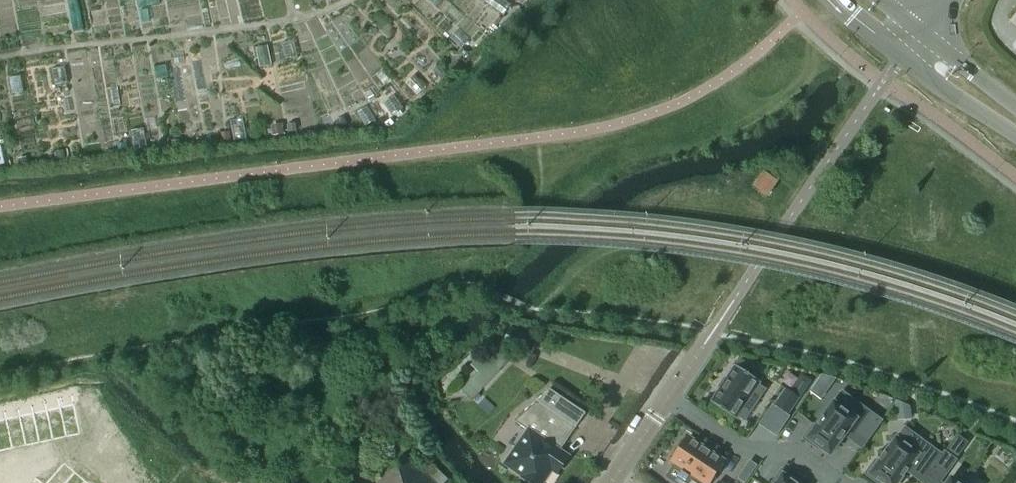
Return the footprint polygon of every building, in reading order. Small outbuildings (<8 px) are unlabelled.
[(767,196),(777,181),(765,172),(754,187),(767,196)] [(760,382),(736,366),(712,403),(735,418),(760,382)] [(799,398),(786,389),(775,406),(788,414),(799,398)] [(561,442),(564,444),(575,428),(576,428),(586,414),(551,390),(537,402),(515,422),(529,431),(505,465),(530,482),(533,477),(542,482),(544,482),(552,471),(557,474),(569,457),(556,448),(561,442)] [(882,421),(842,392),(817,427),(813,424),(803,439),(818,450),(820,447),(831,455),(850,429),(867,441),(882,421)] [(909,406),(897,401),(896,403),(898,420),(910,418),(909,406)] [(0,422),(0,454),(74,438),(67,407),(0,422)] [(942,455),(917,436),(909,447),(896,438),(878,462),(875,460),(864,474),(876,482),(881,482),(882,482),(883,482),(898,482),(912,464),(927,476),(942,455)] [(689,437),(672,462),(685,471),(676,482),(709,482),(724,460),(689,437)] [(945,452),(942,455),(927,476),(937,482),(939,482),(956,460),(945,452)] [(405,457),(380,482),(433,482),(405,457)] [(50,482),(81,482),(63,467),(50,482)] [(797,480),(782,469),(772,482),(795,482),(797,480)]
